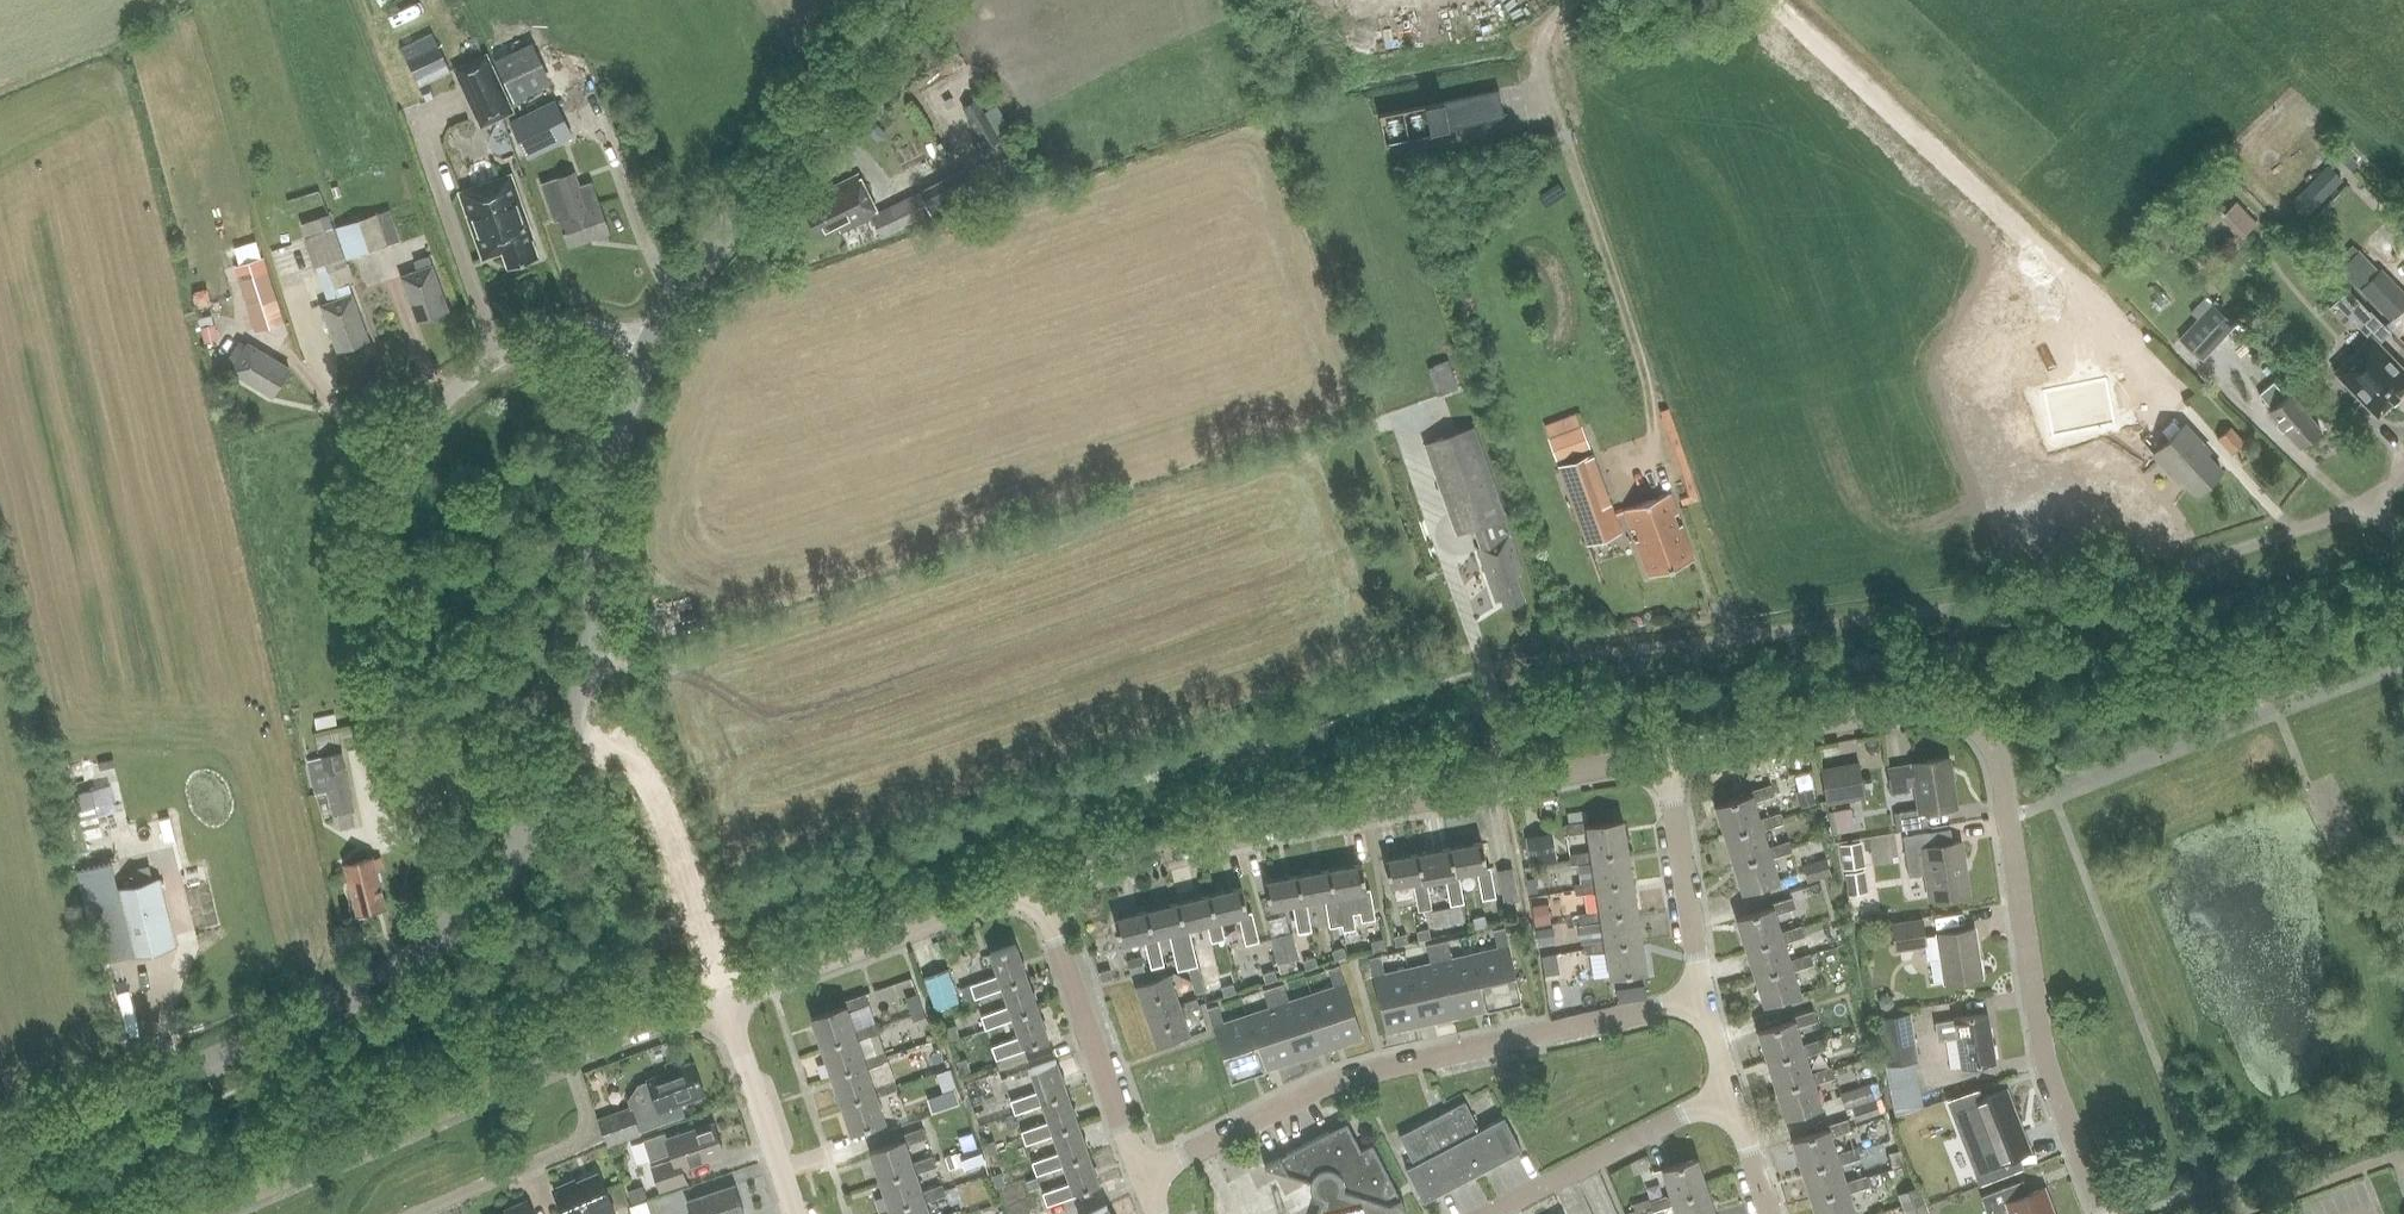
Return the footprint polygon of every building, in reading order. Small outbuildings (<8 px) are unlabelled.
[(529,43),(494,60),(514,101),(549,84),(529,43)] [(438,47),(407,62),(415,79),(446,64),(438,47)] [(452,69),(480,127),(514,110),(486,52),(452,69)] [(1448,129),(1504,117),(1498,90),(1442,101),(1442,102),(1426,106),(1431,131),(1448,128),(1448,129)] [(571,139),(553,101),(508,121),(526,160),(571,139)] [(1408,104),(1377,113),(1383,135),(1415,125),(1408,104)] [(984,111),(966,121),(983,151),(1001,140),(984,111)] [(2306,212),(2340,180),(2327,166),(2293,198),(2306,212)] [(568,247),(610,232),(591,181),(580,185),(575,171),(559,177),(541,183),(551,210),(555,221),(559,220),(568,247)] [(882,237),(930,213),(920,192),(877,212),(858,173),(834,185),(837,191),(804,207),(818,237),(838,227),(840,232),(872,216),(882,237)] [(509,268),(537,258),(530,238),(533,237),(510,174),(459,192),(483,259),(503,252),(509,268)] [(940,181),(921,191),(932,213),(951,203),(940,181)] [(340,185),(332,187),(335,197),(343,195),(340,185)] [(2220,217),(2240,238),(2256,223),(2236,202),(2220,217)] [(315,267),(329,303),(321,306),(337,350),(368,339),(348,285),(354,283),(328,213),(300,223),(305,237),(302,238),(313,268),(315,267)] [(336,228),(347,259),(388,245),(377,213),(336,228)] [(449,310),(432,265),(429,256),(415,261),(418,270),(401,276),(417,321),(449,310)] [(2380,268),(2360,288),(2392,319),(2403,307),(2403,292),(2380,268)] [(238,280),(255,332),(284,323),(267,271),(238,280)] [(2376,416),(2403,390),(2403,370),(2378,342),(2389,332),(2369,310),(2368,312),(2349,292),(2314,324),(2332,344),(2355,323),(2369,338),(2334,371),(2376,416)] [(2234,326),(2211,304),(2178,338),(2202,360),(2234,326)] [(200,327),(204,342),(218,338),(214,323),(200,327)] [(272,396),(289,368),(248,343),(231,371),(272,396)] [(1449,361),(1428,369),(1437,395),(1458,388),(1449,361)] [(2106,378),(2042,390),(2051,437),(2115,424),(2106,378)] [(2299,449),(2321,431),(2288,393),(2285,396),(2273,382),(2258,394),(2270,409),(2267,411),(2276,422),(2276,426),(2280,431),(2284,431),(2299,449)] [(2196,494),(2220,471),(2198,448),(2202,444),(2184,425),(2152,455),(2177,481),(2181,478),(2196,494)] [(1581,426),(1548,438),(1556,460),(1589,448),(1581,426)] [(2217,440),(2231,454),(2244,441),(2230,426),(2217,440)] [(1522,571),(1509,535),(1503,518),(1506,518),(1474,429),(1424,446),(1456,535),(1473,529),(1479,546),(1476,547),(1495,601),(1500,599),(1503,607),(1524,600),(1515,574),(1522,571)] [(1621,533),(1593,454),(1559,466),(1587,545),(1621,533)] [(1695,560),(1682,526),(1678,527),(1673,515),(1678,514),(1670,493),(1624,510),(1632,531),(1636,529),(1640,541),(1636,542),(1648,577),(1695,560)] [(334,814),(355,809),(342,753),(304,762),(308,777),(324,773),(334,814)] [(1928,825),(1925,810),(1956,806),(1949,758),(1912,764),(1912,765),(1888,769),(1892,793),(1909,791),(1909,787),(1915,786),(1918,811),(1893,815),(1896,830),(1928,825)] [(1821,770),(1827,805),(1865,799),(1859,763),(1821,770)] [(1754,803),(1774,797),(1771,785),(1748,792),(1750,797),(1715,808),(1724,837),(1761,824),(1759,820),(1754,803)] [(1849,805),(1829,809),(1833,831),(1853,827),(1849,805)] [(1724,837),(1732,864),(1769,852),(1768,848),(1763,831),(1783,825),(1780,814),(1759,820),(1761,824),(1724,837)] [(1587,832),(1590,851),(1591,856),(1626,851),(1621,821),(1586,826),(1585,821),(1563,825),(1565,836),(1587,832)] [(1557,861),(1552,832),(1525,837),(1530,866),(1557,861)] [(1929,899),(1969,893),(1961,841),(1931,845),(1929,832),(1903,836),(1908,875),(1926,873),(1929,899)] [(1452,847),(1457,874),(1475,871),(1480,900),(1494,897),(1489,868),(1486,868),(1481,842),(1452,847)] [(1788,842),(1768,848),(1769,852),(1732,864),(1742,894),(1779,882),(1771,857),(1791,851),(1788,842)] [(1840,845),(1843,870),(1865,867),(1862,842),(1840,845)] [(1463,903),(1461,893),(1457,874),(1452,847),(1420,853),(1425,880),(1443,876),(1449,905),(1463,903)] [(1631,881),(1626,851),(1591,856),(1590,851),(1568,855),(1570,865),(1592,862),(1595,881),(1596,886),(1631,881)] [(1430,909),(1429,899),(1425,880),(1420,853),(1384,859),(1389,886),(1412,882),(1417,911),(1430,909)] [(357,914),(385,907),(373,858),(344,865),(357,914)] [(1830,875),(1825,858),(1802,865),(1808,882),(1830,875)] [(1352,913),(1360,912),(1362,920),(1374,918),(1368,890),(1365,891),(1360,864),(1331,869),(1342,925),(1343,930),(1355,928),(1352,913)] [(1519,900),(1512,867),(1497,870),(1503,903),(1519,900)] [(1299,875),(1304,902),(1322,898),(1328,927),(1342,925),(1331,869),(1299,875)] [(1848,895),(1867,892),(1864,871),(1845,874),(1848,895)] [(1310,931),(1308,921),(1304,902),(1299,875),(1264,882),(1269,908),(1292,904),(1298,933),(1310,931)] [(158,880),(116,890),(132,955),(174,945),(158,880)] [(1596,891),(1599,910),(1600,915),(1636,910),(1631,881),(1596,886),(1595,881),(1573,884),(1575,895),(1596,891)] [(1258,941),(1255,931),(1251,912),(1248,913),(1241,887),(1213,894),(1219,920),(1237,915),(1245,944),(1258,941)] [(1224,939),(1219,920),(1213,894),(1182,902),(1188,928),(1206,924),(1210,942),(1224,939)] [(1782,936),(1781,932),(1775,916),(1796,909),(1793,899),(1772,905),(1774,909),(1735,921),(1744,948),(1782,936)] [(1198,965),(1188,928),(1182,902),(1150,910),(1156,937),(1169,933),(1178,970),(1198,965)] [(1463,920),(1460,906),(1430,912),(1433,926),(1463,920)] [(1163,964),(1156,937),(1150,910),(1113,919),(1120,945),(1143,940),(1150,967),(1163,964)] [(1605,946),(1640,940),(1636,910),(1600,915),(1599,910),(1578,913),(1580,924),(1601,921),(1604,940),(1605,946)] [(1483,916),(1473,919),(1475,928),(1486,926),(1483,916)] [(1938,933),(1939,935),(1925,937),(1922,917),(1890,922),(1895,951),(1925,947),(1927,960),(1942,958),(1946,981),(1982,975),(1974,927),(1938,933)] [(1791,964),(1790,960),(1784,943),(1804,936),(1801,926),(1781,932),(1782,936),(1744,948),(1753,976),(1791,964)] [(1498,951),(1475,956),(1487,1007),(1521,1000),(1504,927),(1493,930),(1498,951)] [(1553,927),(1536,929),(1538,945),(1556,942),(1553,927)] [(1428,929),(1417,931),(1419,940),(1430,938),(1428,929)] [(1270,939),(1278,965),(1299,959),(1291,933),(1270,939)] [(1405,934),(1394,936),(1396,945),(1407,943),(1405,934)] [(1382,939),(1371,942),(1373,951),(1384,948),(1382,939)] [(1447,940),(1436,942),(1454,1018),(1469,1015),(1468,1012),(1487,1007),(1475,956),(1452,961),(1447,940)] [(1645,971),(1640,940),(1605,946),(1604,940),(1583,943),(1585,954),(1605,951),(1609,976),(1645,971)] [(1431,966),(1408,971),(1420,1023),(1438,1019),(1439,1022),(1454,1018),(1436,942),(1426,945),(1431,966)] [(997,976),(979,982),(961,989),(965,999),(974,996),(976,999),(1002,990),(1000,984),(1026,976),(1015,945),(989,954),(997,976)] [(1343,947),(1332,951),(1335,960),(1346,956),(1343,947)] [(1791,964),(1753,976),(1763,1005),(1800,993),(1793,971),(1813,964),(1810,953),(1790,960),(1791,964)] [(1399,1028),(1420,1023),(1408,971),(1385,976),(1380,955),(1369,958),(1386,1034),(1400,1031),(1399,1028)] [(1141,956),(1127,959),(1130,974),(1144,970),(1141,956)] [(1314,957),(1302,961),(1305,970),(1317,966),(1314,957)] [(1334,989),(1312,996),(1329,1047),(1349,1040),(1350,1043),(1363,1039),(1339,965),(1327,969),(1334,989)] [(1203,989),(1197,966),(1188,968),(1195,992),(1203,989)] [(946,967),(922,976),(934,1009),(958,1000),(946,967)] [(1099,971),(1101,980),(1112,978),(1110,969),(1099,971)] [(1273,970),(1263,974),(1265,983),(1276,980),(1273,970)] [(986,1030),(994,1027),(1012,1020),(1011,1016),(1037,1006),(1026,976),(1000,984),(1002,990),(1008,1007),(981,1017),(986,1030)] [(1146,1018),(1179,1006),(1168,976),(1135,987),(1146,1018)] [(1310,1053),(1329,1047),(1312,996),(1290,1004),(1283,983),(1272,987),(1297,1060),(1311,1056),(1310,1053)] [(1232,984),(1221,988),(1224,996),(1235,993),(1232,984)] [(1269,1010),(1247,1018),(1263,1068),(1281,1062),(1282,1065),(1297,1060),(1272,987),(1262,990),(1269,1010)] [(855,1035),(852,1028),(847,1011),(867,1004),(864,994),(842,1002),(844,1007),(810,1018),(820,1047),(855,1035)] [(1196,999),(1185,1003),(1188,1012),(1199,1008),(1196,999)] [(1230,1079),(1263,1068),(1247,1018),(1225,1025),(1218,1005),(1206,1008),(1230,1079)] [(997,1060),(1005,1057),(1023,1051),(1021,1048),(1048,1038),(1037,1006),(1011,1016),(1012,1020),(1018,1038),(992,1047),(997,1060)] [(1179,1006),(1146,1018),(1157,1048),(1190,1036),(1179,1006)] [(1804,1050),(1802,1046),(1797,1028),(1816,1021),(1813,1011),(1791,1018),(1792,1022),(1757,1033),(1767,1063),(1804,1050)] [(1986,1013),(1945,1020),(1934,1022),(1937,1040),(1957,1037),(1962,1069),(1994,1064),(1986,1013)] [(1917,1061),(1910,1014),(1878,1019),(1885,1066),(1917,1061)] [(864,1063),(862,1057),(856,1040),(876,1032),(873,1021),(852,1028),(855,1035),(820,1047),(830,1075),(864,1063)] [(945,1028),(949,1039),(958,1036),(954,1025),(945,1028)] [(1812,1079),(1811,1075),(1806,1057),(1826,1051),(1823,1039),(1802,1046),(1804,1050),(1767,1063),(1775,1090),(1812,1079)] [(874,1092),(872,1085),(866,1068),(886,1061),(882,1050),(862,1057),(864,1063),(830,1075),(840,1104),(874,1092)] [(960,1072),(970,1068),(966,1058),(956,1062),(960,1072)] [(1016,1116),(1024,1113),(1042,1106),(1041,1101),(1066,1091),(1055,1061),(1030,1070),(1038,1092),(1011,1102),(1016,1116)] [(639,1131),(684,1115),(681,1105),(705,1096),(693,1063),(648,1080),(647,1079),(637,1083),(627,1099),(629,1107),(631,1107),(639,1131)] [(1812,1079),(1775,1090),(1784,1120),(1822,1108),(1815,1085),(1835,1079),(1832,1069),(1811,1075),(1812,1079)] [(874,1092),(840,1104),(850,1134),(884,1122),(875,1097),(896,1090),(892,1078),(872,1085),(874,1092)] [(969,1099),(979,1095),(975,1084),(965,1088),(969,1099)] [(1869,1084),(1840,1093),(1845,1108),(1874,1099),(1869,1084)] [(1996,1166),(2029,1153),(2005,1090),(1972,1103),(1996,1166)] [(1026,1146),(1035,1143),(1053,1137),(1052,1133),(1077,1123),(1066,1091),(1041,1101),(1042,1106),(1048,1123),(1022,1133),(1026,1146)] [(1856,1120),(1879,1113),(1874,1100),(1852,1107),(1856,1120)] [(1422,1202),(1520,1152),(1502,1118),(1478,1130),(1463,1102),(1398,1136),(1413,1164),(1404,1169),(1422,1202)] [(629,1107),(598,1118),(607,1145),(640,1134),(639,1131),(631,1107),(629,1107)] [(1839,1159),(1837,1154),(1832,1137),(1851,1131),(1848,1121),(1826,1128),(1828,1132),(1792,1143),(1801,1171),(1839,1159)] [(1037,1177),(1045,1174),(1064,1167),(1062,1163),(1088,1154),(1077,1123),(1052,1133),(1053,1137),(1059,1153),(1032,1163),(1037,1177)] [(1316,1213),(1399,1213),(1405,1210),(1371,1145),(1360,1150),(1346,1123),(1263,1166),(1263,1167),(1264,1167),(1309,1181),(1309,1190),(1313,1197),(1320,1202),(1316,1213)] [(642,1141),(649,1161),(671,1154),(673,1160),(652,1167),(660,1191),(686,1183),(682,1169),(724,1155),(714,1124),(666,1140),(664,1134),(642,1141)] [(914,1169),(912,1164),(906,1146),(926,1139),(922,1128),(900,1135),(901,1140),(868,1152),(878,1181),(914,1169)] [(984,1143),(988,1154),(997,1151),(993,1140),(984,1143)] [(1847,1187),(1846,1183),(1840,1165),(1860,1159),(1857,1148),(1837,1154),(1839,1159),(1801,1171),(1810,1198),(1847,1187)] [(1892,1168),(1903,1164),(1899,1150),(1888,1154),(1892,1168)] [(1048,1207),(1056,1205),(1074,1198),(1073,1195),(1099,1185),(1088,1154),(1062,1163),(1064,1167),(1070,1185),(1043,1194),(1048,1207)] [(923,1198),(921,1192),(915,1175),(935,1168),(931,1158),(912,1164),(914,1169),(878,1181),(887,1209),(923,1198)] [(1652,1210),(1672,1204),(1671,1200),(1706,1190),(1696,1159),(1661,1169),(1669,1194),(1648,1200),(1652,1210)] [(992,1175),(995,1186),(1004,1183),(1000,1172),(992,1175)] [(615,1213),(597,1173),(577,1182),(576,1180),(553,1190),(564,1213),(614,1213),(615,1213)] [(1029,1189),(1040,1185),(1037,1177),(1026,1180),(1029,1189)] [(1810,1198),(1815,1213),(1855,1213),(1849,1195),(1869,1188),(1866,1177),(1846,1183),(1847,1187),(1810,1198)] [(2044,1188),(2029,1194),(2024,1181),(1980,1197),(1987,1213),(2001,1213),(2009,1211),(2010,1213),(2054,1213),(2044,1188)] [(735,1186),(688,1202),(692,1213),(744,1213),(735,1186)] [(925,1203),(945,1197),(941,1186),(921,1192),(923,1198),(887,1209),(889,1213),(928,1213),(925,1203)] [(1897,1195),(1905,1213),(1926,1213),(1929,1213),(1919,1187),(1897,1195)] [(1706,1190),(1671,1200),(1672,1204),(1675,1213),(1714,1213),(1706,1190)] [(629,1203),(633,1213),(652,1213),(647,1197),(629,1203)] [(526,1201),(505,1210),(506,1212),(502,1213),(532,1213),(526,1201)]
